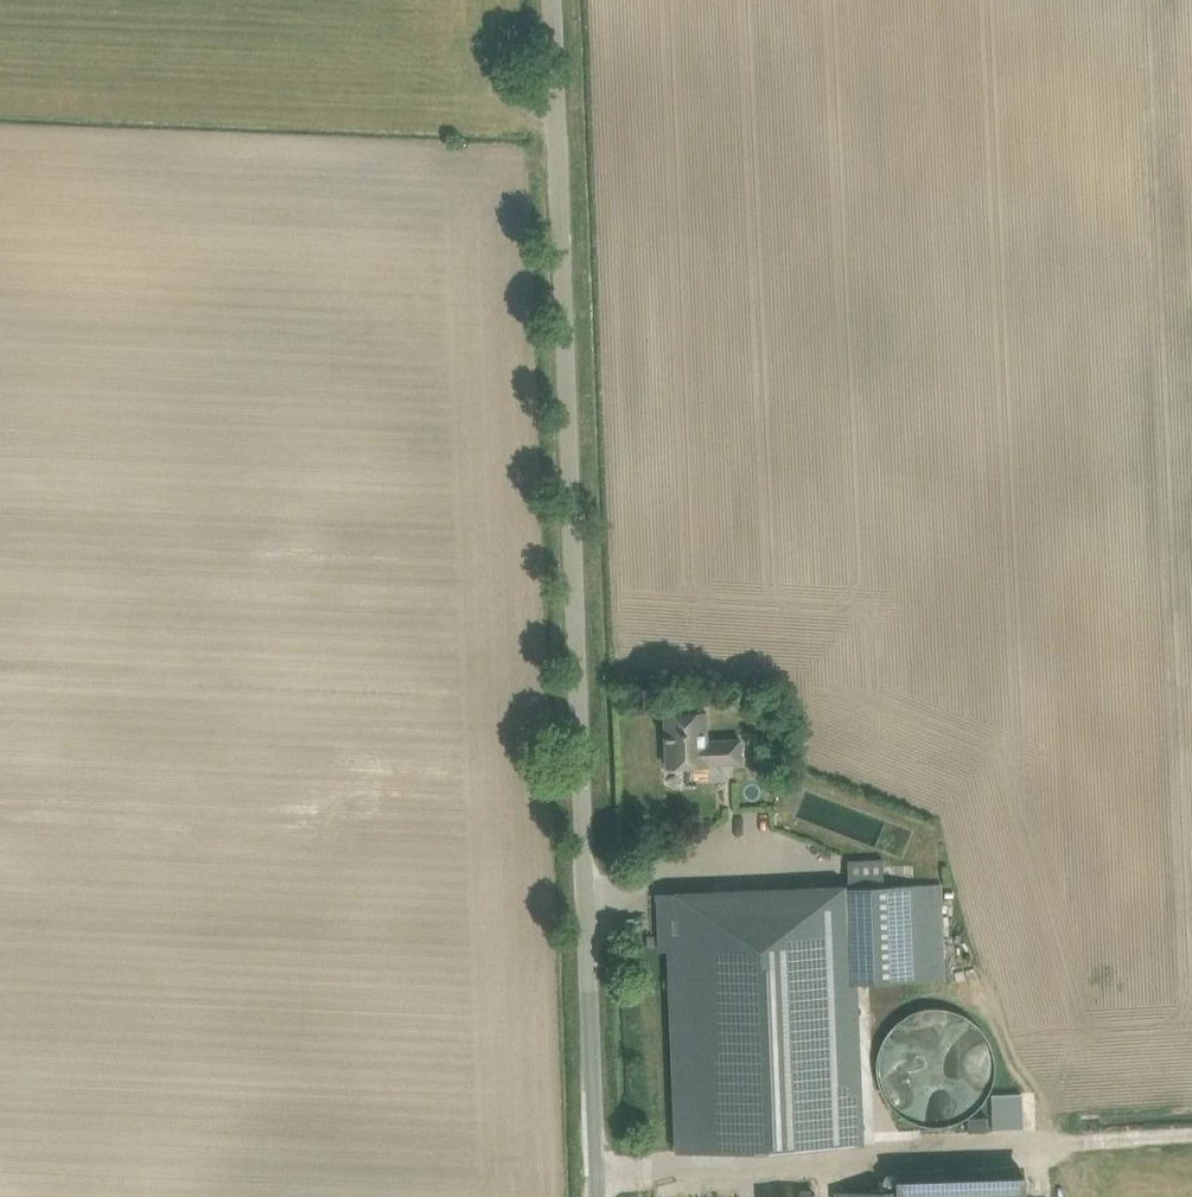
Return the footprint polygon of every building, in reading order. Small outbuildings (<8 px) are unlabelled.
[(708,740),(707,729),(706,711),(665,713),(667,766),(709,764),(709,763),(742,762),(741,739),(708,740)] [(754,761),(773,760),(772,747),(754,748),(754,761)] [(883,857),(849,858),(850,888),(852,981),(946,979),(943,885),(884,887),(883,857)] [(676,992),(682,1149),(706,1148),(784,1145),(794,1145),(835,1143),(828,930),(786,932),(776,932),(775,890),(726,892),(698,893),(685,894),(682,894),(659,895),(660,930),(661,950),(667,950),(674,950),(675,978),(669,979),(662,979),(663,993),(670,992),(676,992)] [(995,1071),(995,1066),(995,1061),(994,1056),(993,1051),(992,1046),(990,1041),(987,1036),(984,1032),(981,1028),(978,1024),(974,1021),(970,1018),(966,1015),(961,1013),(956,1011),(952,1009),(947,1008),(941,1007),(936,1007),(931,1007),(926,1008),(921,1009),(916,1011),(911,1013),(907,1015),(903,1018),(898,1021),(895,1024),(891,1028),(888,1032),(885,1036),(883,1041),(881,1046),(879,1051),(878,1056),(878,1061),(877,1066),(878,1071),(878,1076),(880,1081),(881,1086),(883,1091),(885,1095),(888,1100),(891,1104),(895,1107),(898,1111),(903,1114),(907,1117),(911,1119),(916,1121),(921,1123),(926,1124),(931,1124),(936,1125),(941,1124),(947,1124),(952,1123),(956,1121),(961,1119),(966,1117),(970,1114),(974,1111),(978,1107),(981,1104),(984,1100),(987,1095),(990,1091),(992,1086),(993,1081),(994,1076),(995,1071)] [(1023,1129),(1022,1123),(1021,1093),(1015,1093),(993,1094),(994,1130),(1023,1129)] [(969,1131),(988,1130),(987,1116),(968,1116),(969,1131)] [(838,1191),(839,1196),(1026,1196),(1026,1184),(1025,1174),(899,1178),(900,1189),(838,1191)]
